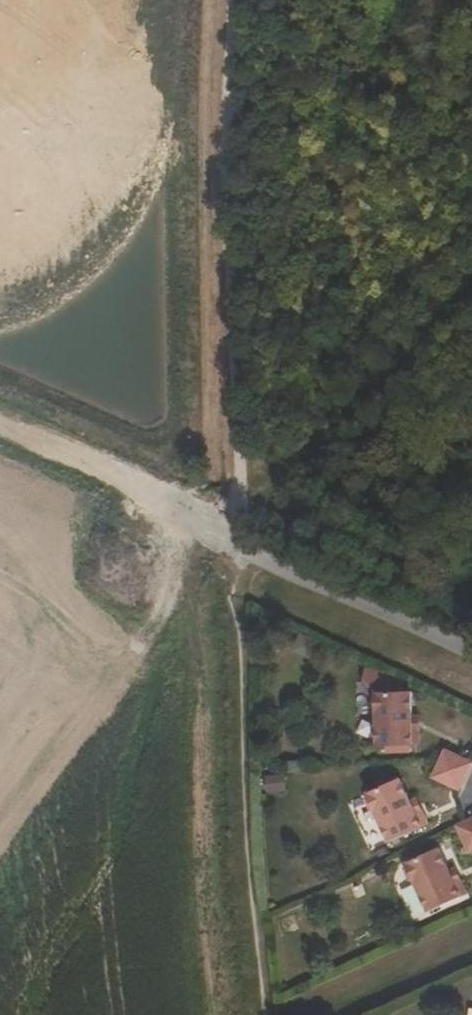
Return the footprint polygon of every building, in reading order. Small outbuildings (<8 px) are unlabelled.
[(408,693),(374,693),(370,698),(370,709),(373,713),(373,746),(408,746),(408,719),(408,693)] [(443,752),(431,779),(458,792),(470,765),(443,752)] [(364,795),(362,801),(367,812),(372,813),(386,843),(418,828),(406,803),(396,780),(364,795)] [(406,803),(418,828),(425,825),(412,800),(406,803)] [(453,827),(466,854),(471,851),(471,819),(463,823),(453,827)] [(445,873),(435,849),(403,864),(401,870),(406,881),(411,882),(425,912),(457,897),(445,873)] [(457,897),(463,895),(452,870),(445,873),(457,897)]
